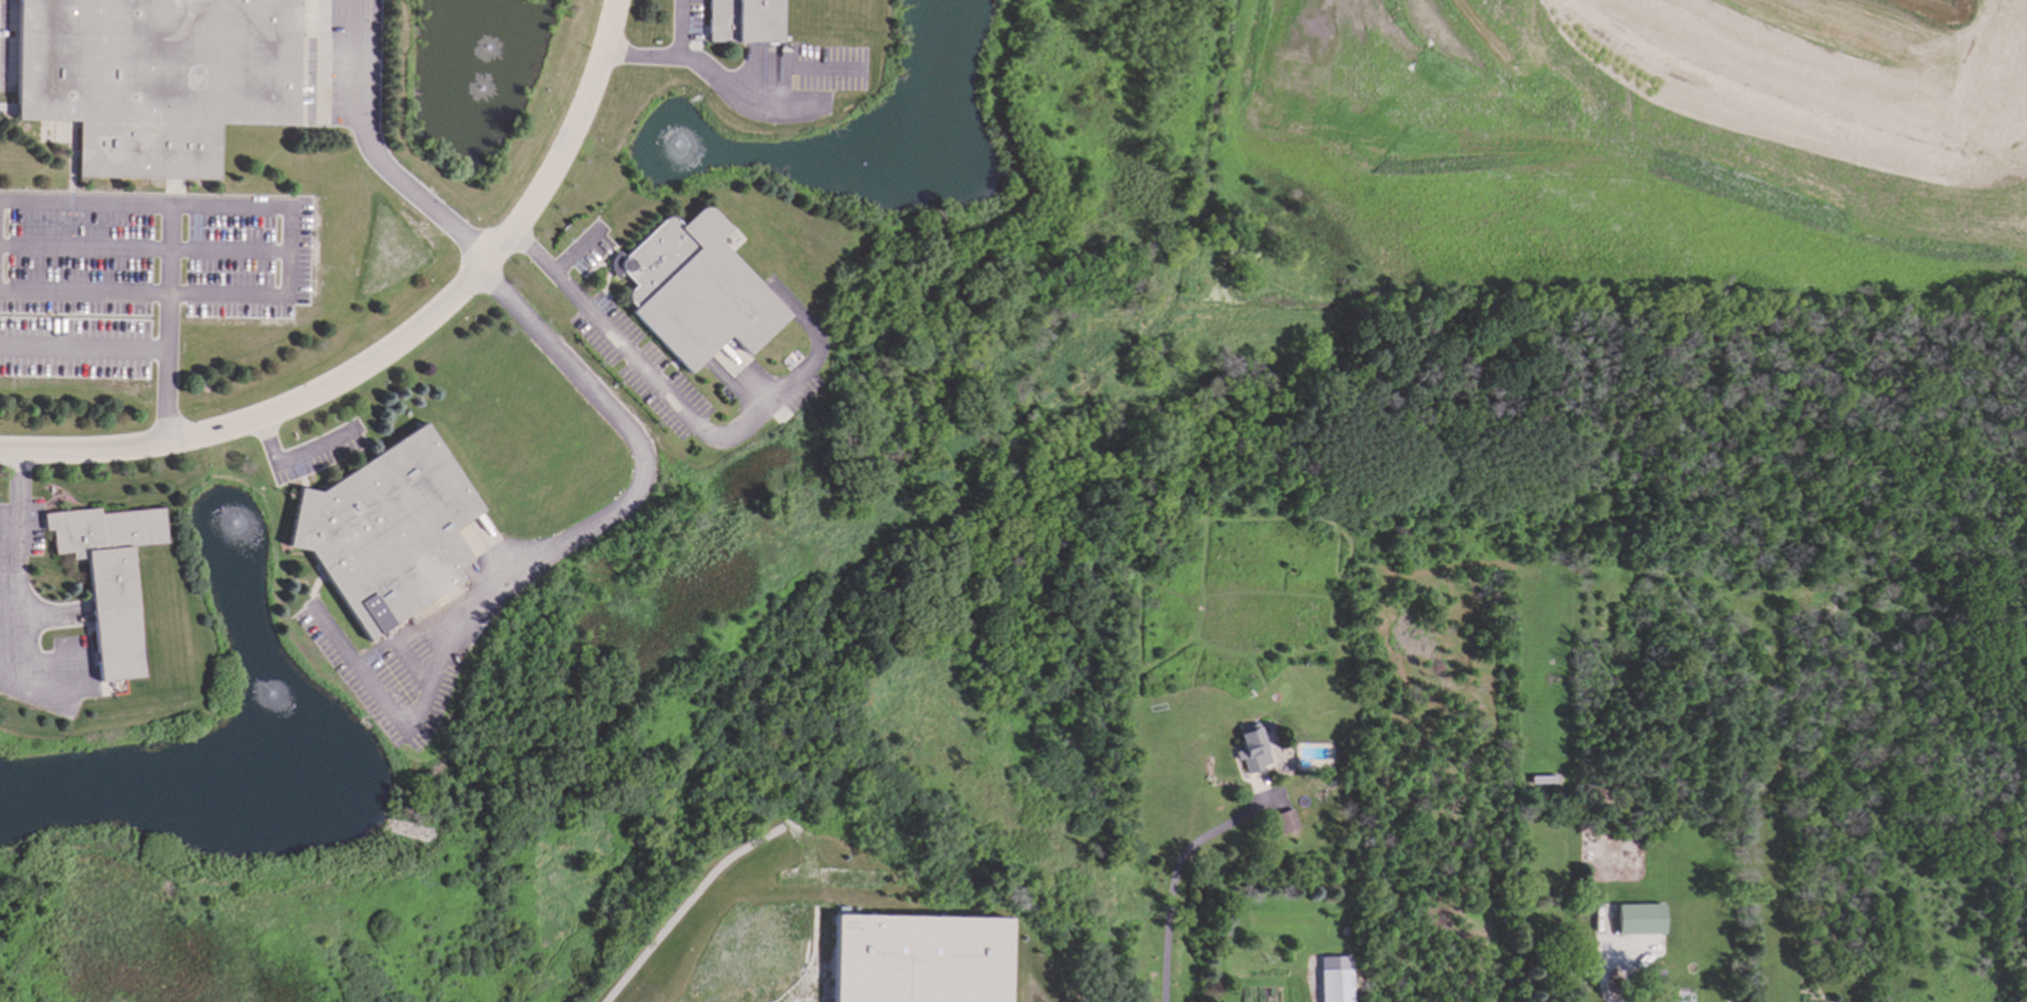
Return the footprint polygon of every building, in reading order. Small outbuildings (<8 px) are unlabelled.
[(13,120),(79,123),(77,176),(218,182),(220,124),(292,127),(297,0),(18,0),(13,120)] [(708,43),(779,44),(780,0),(709,0),(708,43)] [(789,317),(718,241),(729,231),(704,204),(680,227),(669,215),(623,257),(618,251),(606,262),(619,277),(623,274),(635,287),(624,297),(634,309),(630,312),(687,374),(729,336),(747,355),(789,317)] [(314,491),(298,489),(288,548),(311,552),(363,641),(462,584),(455,571),(471,562),(452,530),(480,514),(429,425),(314,491)] [(97,682),(142,678),(131,547),(166,544),(163,509),(100,514),(99,509),(42,514),(44,532),(51,531),(53,555),(71,554),(72,560),(87,558),(97,682)] [(1244,774),(1271,766),(1259,726),(1238,733),(1243,750),(1238,752),(1244,774)] [(1281,836),(1299,829),(1292,809),(1274,816),(1281,836)] [(1664,904),(1617,906),(1618,937),(1664,935),(1664,904)] [(834,915),(832,1001),(1007,1001),(1009,919),(834,915)] [(1321,1001),(1353,1001),(1352,957),(1320,958),(1321,1001)]
